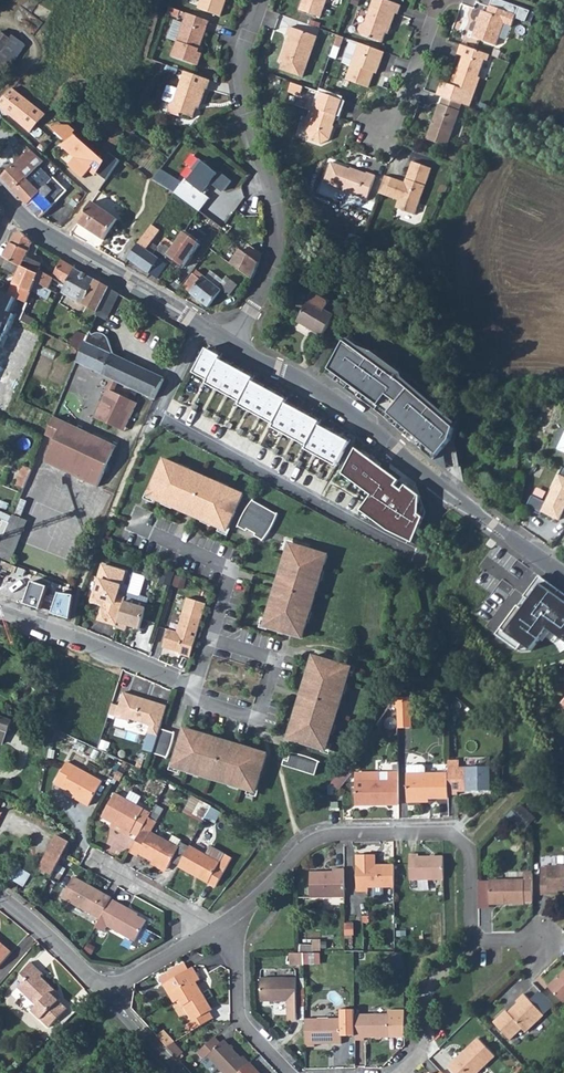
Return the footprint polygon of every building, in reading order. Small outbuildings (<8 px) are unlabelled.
[(198,8),(220,17),(226,1),(224,0),(201,0),(198,8)] [(299,10),(320,17),(327,0),(303,0),(299,10)] [(386,33),(387,28),(390,29),(395,14),(398,14),(401,5),(386,0),(373,0),(364,23),(360,25),(358,30),(360,35),(382,43),(386,33)] [(496,46),(504,24),(512,27),(515,18),(526,22),(530,11),(500,0),(492,0),(487,13),(482,11),(472,38),(496,46)] [(180,11),(169,7),(167,14),(178,18),(180,11)] [(209,21),(187,13),(171,56),(197,66),(202,53),(201,53),(198,52),(200,47),(209,21)] [(302,77),(317,37),(290,27),(287,36),(289,37),(283,55),(285,56),(284,61),(281,69),(302,77)] [(0,32),(0,72),(4,75),(26,45),(13,35),(10,38),(1,31),(0,32)] [(344,38),(337,35),(334,46),(340,48),(344,38)] [(384,52),(359,43),(345,79),(368,88),(376,68),(378,69),(384,52)] [(490,55),(460,44),(457,54),(463,56),(457,72),(455,71),(451,84),(442,81),(437,95),(443,97),(462,104),(470,107),(480,78),(478,77),(484,60),(487,61),(490,55)] [(168,85),(163,100),(170,103),(168,110),(170,113),(181,117),(185,115),(193,118),(198,103),(201,104),(206,89),(207,90),(211,81),(185,71),(178,89),(168,85)] [(303,87),(291,83),(288,92),(300,96),(303,87)] [(31,132),(45,115),(12,88),(0,100),(0,106),(31,132)] [(338,117),(344,101),(321,93),(316,108),(314,109),(310,118),(311,120),(307,132),(311,141),(320,144),(329,140),(334,127),(331,126),(332,121),(335,122),(337,116),(338,117)] [(439,104),(426,139),(447,147),(460,111),(459,111),(462,104),(443,97),(440,104),(439,104)] [(68,126),(55,130),(71,144),(66,149),(78,159),(71,167),(84,178),(93,167),(97,171),(96,173),(106,180),(119,161),(110,153),(104,162),(72,134),(74,131),(68,126)] [(118,142),(111,137),(103,148),(110,153),(118,142)] [(30,149),(1,177),(15,191),(27,179),(44,161),(30,149)] [(185,178),(174,193),(199,212),(210,198),(205,194),(209,190),(207,188),(211,183),(216,188),(217,186),(223,191),(232,181),(219,171),(218,173),(200,159),(191,169),(195,172),(188,180),(185,178)] [(390,178),(384,195),(397,200),(394,207),(413,214),(430,168),(411,161),(404,179),(406,180),(406,181),(405,183),(390,178)] [(342,191),(367,200),(376,176),(367,172),(366,174),(355,170),(354,171),(331,162),(323,182),(342,189),(342,191)] [(384,175),(377,193),(384,195),(390,178),(384,175)] [(40,193),(28,205),(40,218),(67,191),(53,178),(47,185),(46,184),(39,192),(40,193)] [(27,179),(15,191),(28,205),(40,193),(39,192),(27,179)] [(92,202),(78,223),(104,240),(118,219),(92,202)] [(152,225),(128,259),(149,274),(150,274),(157,279),(167,265),(159,259),(160,259),(154,255),(147,250),(152,242),(160,231),(152,225)] [(7,259),(3,268),(18,276),(19,276),(23,268),(38,274),(40,271),(40,268),(25,261),(27,257),(33,243),(22,233),(16,233),(10,245),(4,258),(7,259)] [(175,245),(167,257),(183,268),(200,244),(184,233),(175,245)] [(155,251),(156,252),(166,259),(167,257),(175,245),(165,237),(158,247),(155,251)] [(152,242),(147,250),(154,255),(156,252),(155,251),(158,247),(152,242)] [(241,250),(231,264),(252,279),(259,263),(262,254),(250,245),(245,252),(241,250)] [(27,257),(25,261),(40,268),(41,264),(27,257)] [(61,260),(52,277),(53,278),(66,286),(67,286),(75,269),(76,269),(61,260)] [(13,286),(9,295),(9,296),(27,303),(32,291),(49,300),(53,291),(49,289),(53,278),(52,277),(40,271),(38,274),(23,268),(19,276),(18,276),(13,286)] [(66,286),(62,293),(98,313),(101,307),(110,288),(76,269),(75,269),(67,286),(66,286)] [(190,294),(208,308),(222,290),(206,278),(197,270),(183,288),(190,293),(190,294)] [(206,278),(222,290),(228,284),(224,280),(211,271),(206,278)] [(228,284),(222,290),(229,296),(238,285),(227,276),(224,280),(228,284)] [(101,307),(110,312),(119,294),(110,288),(101,307)] [(4,314),(4,312),(21,319),(23,313),(27,303),(9,296),(9,295),(0,291),(0,313),(4,314)] [(313,294),(297,321),(322,336),(332,318),(323,312),(329,303),(313,294)] [(21,319),(20,321),(33,327),(36,320),(23,313),(21,319)] [(76,362),(112,379),(118,382),(155,399),(164,379),(114,355),(108,338),(107,337),(106,335),(104,334),(101,333),(99,333),(97,333),(95,334),(93,335),(90,331),(81,351),(76,362)] [(7,332),(3,339),(11,342),(14,335),(7,332)] [(344,342),(329,370),(380,407),(438,456),(451,442),(458,421),(407,378),(405,376),(355,340),(350,346),(344,342)] [(203,348),(190,373),(205,380),(204,383),(237,401),(235,404),(271,424),(268,426),(304,446),(303,448),(333,465),(346,441),(316,425),(317,421),(281,403),(283,399),(249,380),(251,377),(216,359),(218,356),(203,348)] [(112,379),(105,396),(110,398),(113,392),(118,382),(112,379)] [(105,396),(94,418),(114,427),(117,420),(127,425),(137,403),(113,392),(110,398),(105,396)] [(54,417),(46,435),(55,440),(44,462),(98,487),(105,472),(100,469),(112,444),(54,417)] [(117,420),(114,427),(124,431),(127,425),(117,420)] [(112,444),(100,469),(105,472),(117,447),(112,444)] [(353,449),(341,473),(368,494),(359,509),(385,532),(410,542),(419,517),(415,514),(414,495),(353,449)] [(293,453),(279,490),(290,493),(303,457),(293,453)] [(227,531),(243,495),(228,488),(227,490),(217,486),(218,484),(189,470),(188,473),(178,468),(179,466),(164,459),(148,496),(163,502),(164,500),(174,505),(173,507),(185,512),(186,511),(192,513),(191,515),(202,520),(203,518),(213,522),(212,524),(227,531)] [(23,464),(18,482),(25,485),(31,467),(23,464)] [(559,475),(542,512),(559,520),(563,510),(563,477),(559,475)] [(242,518),(238,526),(246,531),(247,529),(256,534),(255,536),(263,541),(269,532),(274,523),(278,515),(253,501),(246,510),(242,518)] [(11,521),(13,515),(13,514),(0,508),(0,516),(11,521)] [(0,547),(0,558),(10,562),(27,521),(13,515),(11,521),(6,531),(0,547)] [(264,626),(302,638),(307,623),(305,622),(308,611),(310,612),(320,582),(318,581),(321,570),(323,571),(328,555),(290,544),(285,559),(287,560),(284,571),(282,570),(278,581),(280,582),(278,588),(276,587),(272,600),(274,601),(271,612),(269,611),(264,626)] [(117,626),(126,598),(118,596),(125,572),(102,565),(99,577),(101,581),(98,589),(96,588),(92,601),(104,605),(106,608),(102,610),(99,620),(117,626)] [(134,572),(126,598),(117,626),(117,627),(126,630),(127,625),(140,629),(150,598),(141,596),(141,595),(146,577),(134,572)] [(496,634),(515,651),(520,645),(527,650),(542,629),(563,642),(563,644),(563,595),(538,577),(496,634)] [(29,582),(22,603),(36,608),(43,586),(29,582)] [(55,593),(50,612),(67,619),(70,595),(55,593)] [(180,654),(190,658),(194,646),(205,603),(187,599),(177,632),(169,630),(163,648),(173,651),(178,649),(181,650),(180,654)] [(288,739),(326,751),(331,735),(329,734),(332,724),(334,724),(343,694),(341,693),(344,682),(346,683),(351,668),(313,656),(308,672),(311,672),(307,683),(305,682),(302,693),(304,694),(302,700),(300,700),(296,713),(298,713),(295,724),(293,723),(288,739)] [(167,706),(124,693),(116,717),(129,721),(130,719),(151,726),(143,750),(153,753),(160,729),(167,706)] [(393,706),(398,709),(398,728),(412,728),(411,697),(398,698),(393,706)] [(542,707),(538,703),(531,710),(536,715),(542,707)] [(479,716),(475,720),(484,727),(487,723),(479,716)] [(8,732),(12,721),(0,717),(0,729),(8,732)] [(174,737),(175,733),(160,729),(153,753),(167,758),(170,751),(172,745),(174,737)] [(184,729),(173,767),(188,772),(189,770),(200,773),(199,775),(229,784),(230,782),(241,785),(240,787),(255,792),(267,754),(251,750),(251,752),(240,749),(241,746),(230,743),(229,745),(223,743),(223,741),(211,737),(210,739),(199,736),(200,733),(184,729)] [(315,776),(320,762),(311,758),(305,756),(298,754),(291,753),(288,762),(284,760),(283,765),(315,776)] [(460,761),(448,761),(448,774),(448,795),(458,795),(458,791),(491,791),(491,767),(460,768),(460,761)] [(67,762),(55,784),(63,788),(64,786),(76,793),(73,797),(89,806),(91,802),(102,782),(67,762)] [(448,795),(448,774),(425,774),(425,767),(423,765),(409,766),(408,768),(408,774),(407,774),(407,802),(420,802),(420,798),(449,798),(448,795)] [(344,767),(336,777),(341,782),(349,772),(344,767)] [(371,782),(371,774),(355,774),(356,805),(399,805),(399,773),(389,773),(389,782),(379,782),(371,782)] [(379,774),(371,774),(371,782),(379,782),(379,774)] [(132,790),(128,796),(138,802),(142,796),(132,790)] [(115,793),(102,817),(123,829),(121,832),(129,836),(144,809),(115,793)] [(212,807),(193,796),(186,810),(204,820),(212,807)] [(529,812),(520,803),(514,810),(523,819),(529,812)] [(149,817),(130,852),(138,856),(139,854),(167,869),(171,861),(178,847),(169,843),(151,833),(157,822),(149,817)] [(57,835),(40,869),(52,875),(70,842),(57,835)] [(178,847),(171,861),(179,866),(190,846),(181,842),(182,841),(173,836),(169,843),(178,847)] [(190,846),(179,866),(193,874),(195,872),(210,880),(208,883),(216,887),(232,858),(224,854),(210,846),(205,855),(190,846)] [(444,880),(443,856),(419,857),(419,854),(409,854),(410,880),(444,880)] [(394,887),(394,865),(376,865),(376,855),(356,855),(357,892),(368,891),(368,888),(373,888),(373,897),(384,897),(384,888),(394,887)] [(541,868),(541,894),(550,894),(550,891),(563,890),(563,856),(558,856),(559,867),(549,867),(549,868),(541,868)] [(13,878),(24,885),(32,873),(21,866),(13,878)] [(345,897),(344,869),(334,869),(334,872),(310,872),(311,898),(345,897)] [(524,872),(524,880),(524,882),(533,881),(532,872),(524,872)] [(62,897),(100,918),(112,899),(74,877),(62,897)] [(524,882),(524,880),(490,881),(490,904),(525,903),(525,902),(533,902),(533,881),(524,882)] [(100,918),(95,928),(104,933),(108,926),(135,942),(147,921),(127,910),(128,908),(112,899),(100,918)] [(354,924),(345,924),(345,935),(354,935),(354,924)] [(313,948),(321,949),(322,938),(314,938),(313,948)] [(11,952),(0,942),(0,965),(11,952)] [(296,953),(290,953),(290,965),(304,964),(304,953),(296,953)] [(318,953),(304,953),(304,964),(318,964),(318,953)] [(59,1000),(53,995),(56,992),(57,992),(41,976),(43,974),(31,962),(21,974),(26,979),(18,987),(37,1006),(32,1011),(49,1027),(67,1009),(59,1000)] [(185,963),(160,978),(175,1003),(180,1000),(193,1021),(195,1020),(198,1027),(214,1018),(210,1011),(213,1010),(196,982),(200,980),(193,967),(189,970),(185,963)] [(548,987),(563,1003),(563,1002),(563,972),(548,987)] [(296,978),(260,978),(261,1002),(287,1001),(288,1020),(297,1020),(296,978)] [(56,992),(53,995),(59,1000),(62,998),(56,992)] [(506,1010),(494,1022),(510,1040),(522,1028),(526,1032),(544,1015),(524,994),(517,1001),(518,1003),(512,1009),(512,1012),(510,1014),(506,1010)] [(341,1018),(305,1019),(306,1047),(315,1047),(315,1044),(341,1044),(341,1036),(355,1036),(355,1015),(355,1010),(341,1010),(341,1018)] [(355,1036),(355,1041),(365,1040),(365,1038),(405,1037),(405,1010),(392,1011),(392,1014),(355,1015),(355,1036)] [(164,1031),(157,1036),(167,1046),(174,1042),(164,1031)] [(250,1063),(243,1056),(241,1058),(224,1040),(221,1043),(215,1037),(198,1053),(204,1059),(203,1061),(214,1072),(219,1068),(224,1072),(239,1072),(250,1063)] [(448,1067),(454,1072),(477,1072),(495,1056),(479,1038),(448,1067)] [(174,1042),(167,1046),(177,1058),(183,1052),(174,1042)] [(239,1072),(259,1072),(250,1063),(239,1072)]
